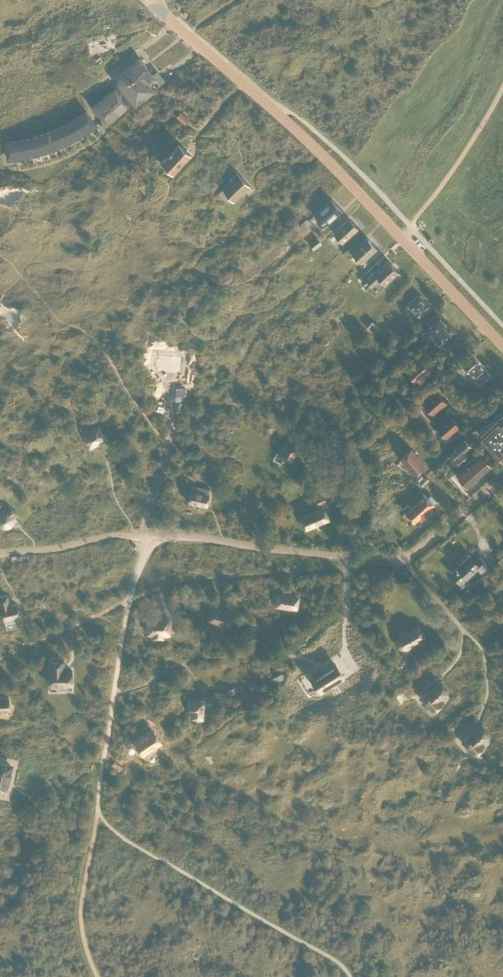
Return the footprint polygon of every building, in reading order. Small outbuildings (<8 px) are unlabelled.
[(134,101),(136,103),(160,84),(153,75),(140,58),(123,72),(120,75),(119,81),(123,86),(117,90),(116,88),(94,105),(107,122),(134,101)] [(165,81),(157,71),(153,75),(160,84),(165,81)] [(86,111),(80,115),(89,129),(96,124),(86,111)] [(181,111),(176,116),(184,124),(189,120),(181,111)] [(80,115),(74,119),(83,133),(89,129),(80,115)] [(74,119),(68,122),(76,137),(83,133),(74,119)] [(68,122),(62,126),(69,140),(76,137),(68,122)] [(62,126),(56,129),(62,144),(69,140),(62,126)] [(49,131),(55,147),(62,144),(56,129),(49,131)] [(49,131),(42,134),(47,150),(55,147),(49,131)] [(42,134),(35,136),(40,152),(47,150),(42,134)] [(35,136),(28,138),(32,154),(40,152),(35,136)] [(28,138),(21,139),(25,156),(32,154),(28,138)] [(21,139),(15,141),(17,157),(25,156),(21,139)] [(9,158),(17,157),(15,141),(7,142),(9,158)] [(173,173),(186,159),(187,160),(191,155),(179,143),(174,148),(175,149),(162,163),(173,173)] [(233,178),(223,188),(234,200),(250,185),(236,171),(231,176),(233,178)] [(314,214),(325,226),(341,211),(338,208),(339,207),(331,198),(314,214)] [(311,222),(307,218),(299,225),(303,230),(311,222)] [(334,232),(343,242),(358,228),(349,218),(334,232)] [(317,237),(310,242),(313,246),(320,240),(317,237)] [(353,244),(346,250),(351,255),(354,253),(361,261),(376,247),(367,237),(356,247),(353,244)] [(379,278),(385,284),(398,271),(388,260),(375,272),(373,270),(365,277),(372,284),(379,278)] [(408,303),(418,313),(421,317),(429,309),(426,305),(428,304),(419,294),(408,303)] [(438,314),(422,329),(426,334),(429,331),(440,344),(451,334),(444,327),(447,324),(438,314)] [(372,320),(367,326),(371,330),(376,323),(372,320)] [(151,357),(151,365),(153,365),(152,370),(175,372),(176,355),(154,353),(153,358),(151,357)] [(476,378),(486,369),(484,367),(484,366),(479,361),(480,360),(473,353),(463,363),(462,363),(457,368),(456,367),(449,374),(460,386),(468,379),(464,374),(469,370),(476,378)] [(419,354),(404,367),(415,380),(416,378),(421,383),(438,368),(430,359),(426,362),(419,354)] [(417,391),(412,385),(403,393),(408,399),(417,391)] [(424,403),(433,413),(442,405),(444,407),(448,404),(437,391),(424,403)] [(400,395),(393,401),(399,408),(406,402),(400,395)] [(479,433),(494,450),(501,457),(502,455),(502,410),(479,433)] [(437,427),(446,437),(455,429),(457,431),(461,428),(450,415),(437,427)] [(89,431),(84,434),(88,442),(89,443),(89,444),(90,444),(91,444),(92,444),(92,445),(93,444),(94,444),(95,444),(95,443),(96,442),(96,441),(96,440),(96,439),(96,438),(98,437),(99,438),(103,436),(98,427),(94,429),(93,428),(89,430),(89,431)] [(456,448),(448,455),(457,466),(470,455),(466,450),(471,446),(465,439),(455,447),(456,448)] [(287,441),(280,454),(292,460),(299,447),(287,441)] [(425,464),(412,448),(401,457),(414,473),(425,464)] [(494,450),(491,452),(498,459),(501,457),(494,450)] [(478,452),(471,458),(483,471),(484,469),(485,470),(488,466),(491,464),(483,454),(481,456),(478,452)] [(468,467),(459,476),(467,485),(472,480),(473,480),(477,477),(476,476),(483,471),(471,458),(465,464),(468,467)] [(425,475),(419,481),(423,485),(429,479),(425,475)] [(197,489),(191,488),(188,501),(207,505),(210,492),(211,487),(198,485),(197,489)] [(431,495),(428,498),(420,489),(415,493),(420,498),(418,500),(427,510),(427,509),(433,504),(433,503),(436,500),(431,495)] [(327,500),(324,494),(316,497),(319,504),(327,500)] [(427,510),(418,500),(412,505),(421,515),(420,515),(422,517),(428,511),(427,509),(427,510)] [(421,515),(412,505),(410,507),(407,504),(403,508),(414,521),(420,515),(421,515)] [(0,523),(1,524),(2,524),(2,525),(3,525),(4,525),(5,525),(6,525),(7,525),(8,525),(9,525),(9,524),(10,524),(11,523),(12,522),(12,521),(13,520),(13,519),(13,518),(13,517),(17,513),(9,505),(7,510),(6,510),(5,510),(4,510),(3,510),(3,511),(2,511),(1,511),(1,512),(0,512),(0,523)] [(329,518),(324,507),(300,517),(305,528),(329,518)] [(393,513),(389,508),(384,512),(389,517),(393,513)] [(470,555),(451,572),(461,582),(466,577),(467,578),(467,577),(478,566),(480,568),(486,562),(480,556),(478,554),(473,558),(470,555)] [(276,605),(297,608),(298,596),(278,593),(276,605)] [(5,619),(6,623),(15,621),(14,617),(19,615),(17,603),(9,605),(7,594),(0,596),(0,597),(2,606),(4,619),(5,619)] [(234,614),(211,608),(208,619),(230,626),(234,614)] [(148,632),(153,632),(153,638),(164,637),(164,632),(169,632),(169,617),(148,617),(148,632)] [(444,623),(436,628),(442,637),(443,638),(446,636),(449,634),(450,633),(446,627),(444,623)] [(407,647),(408,647),(411,645),(410,643),(424,636),(418,626),(405,634),(404,632),(400,634),(399,635),(398,636),(398,637),(397,638),(397,639),(397,640),(397,641),(397,642),(397,643),(397,644),(398,644),(398,645),(399,646),(400,647),(401,647),(403,648),(404,648),(405,648),(406,647),(407,647)] [(50,684),(72,684),(72,669),(64,669),(64,661),(51,661),(52,669),(50,669),(50,684)] [(335,662),(312,677),(320,691),(344,676),(335,662)] [(272,678),(276,684),(286,679),(282,673),(272,678)] [(422,693),(422,697),(432,708),(434,710),(443,701),(441,700),(440,698),(446,692),(446,688),(442,683),(438,683),(434,686),(431,689),(427,689),(422,693)] [(239,691),(236,685),(226,691),(230,697),(239,691)] [(10,709),(9,697),(0,697),(0,710),(10,709)] [(203,703),(198,703),(194,700),(190,702),(189,709),(193,710),(193,717),(202,718),(203,703)] [(463,737),(463,741),(473,752),(475,754),(484,745),(482,743),(481,742),(487,736),(488,732),(483,727),(479,726),(475,730),(472,733),(472,732),(468,732),(463,737)] [(136,742),(143,753),(161,741),(154,730),(136,742)] [(8,790),(14,764),(0,760),(0,789),(8,790)]
